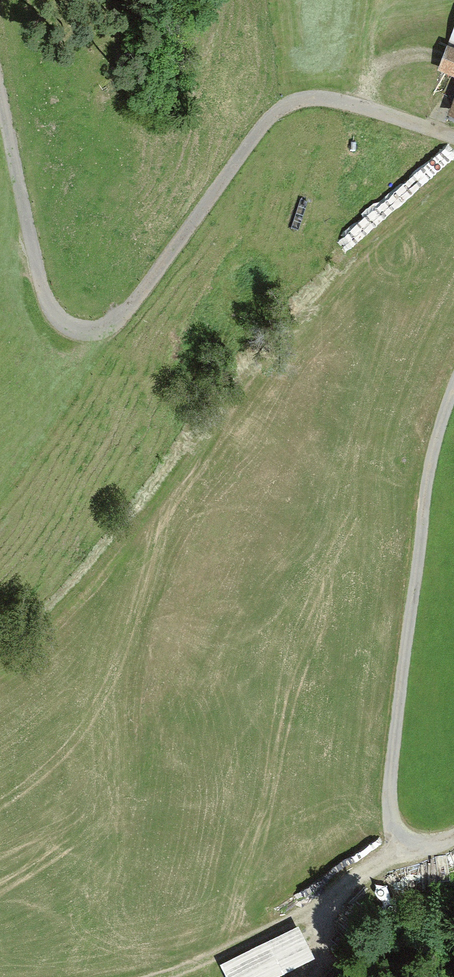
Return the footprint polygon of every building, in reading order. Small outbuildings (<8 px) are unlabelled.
[(437,69),(453,75),(453,26),(437,69)]
